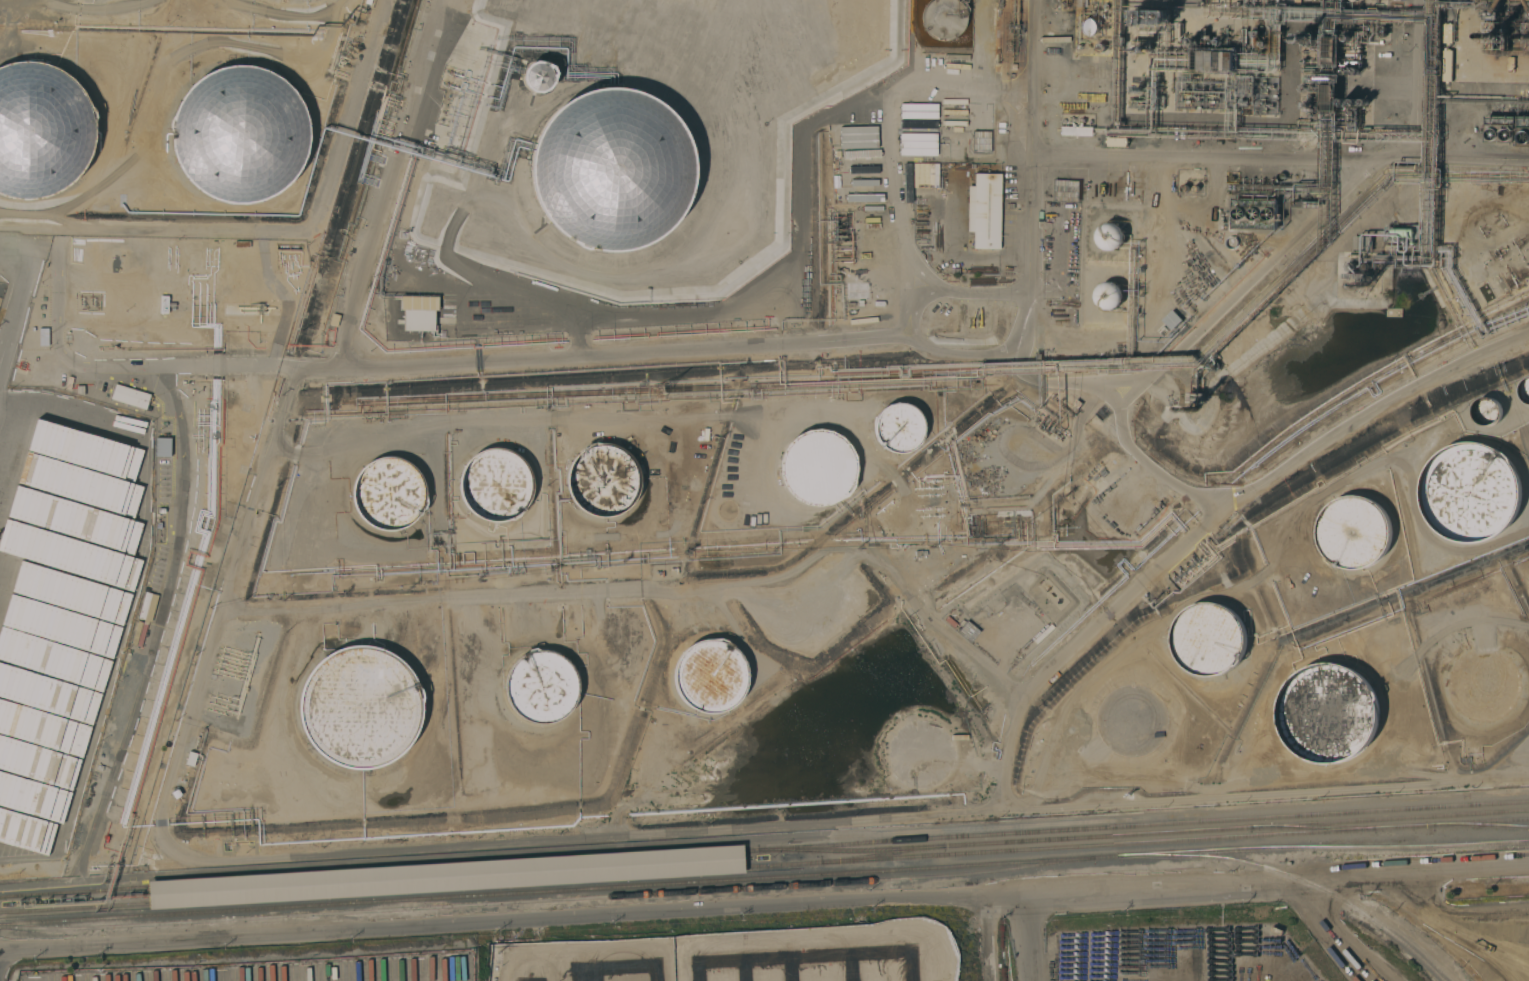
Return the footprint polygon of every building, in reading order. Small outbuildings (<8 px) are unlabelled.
[(928,3),(931,0),(955,0),(961,5),(963,9),(965,18),(964,24),(961,30),(959,32),(957,34),(950,38),(943,39),(936,39),(933,37),(929,34),(925,30),(922,21),(921,17),(923,10),(924,7),(928,3)] [(1079,26),(1079,25),(1082,20),(1086,18),(1089,17),(1091,18),(1095,20),(1097,24),(1098,28),(1097,32),(1094,34),(1091,36),(1087,36),(1085,36),(1082,34),(1079,29),(1079,26)] [(1506,23),(1506,56),(1489,56),(1489,51),(1485,51),(1486,22),(1506,23)] [(1443,24),(1452,24),(1452,43),(1449,43),(1449,45),(1446,45),(1447,43),(1443,43),(1443,24)] [(541,96),(556,71),(535,58),(520,83),(541,96)] [(6,197),(0,195),(0,67),(9,63),(18,61),(27,61),(43,63),(58,69),(72,78),(81,89),(84,94),(90,106),(94,110),(96,116),(94,123),(94,137),(91,151),(89,159),(81,172),(74,181),(58,192),(47,197),(40,199),(23,200),(6,197)] [(178,168),(177,166),(171,148),(170,138),(170,133),(168,126),(169,120),(173,115),(180,99),(190,86),(202,76),(216,69),(229,66),(235,65),(251,66),(267,70),(277,76),(284,81),(294,92),(303,107),(307,122),(308,133),(308,142),(305,155),(299,168),(293,178),(289,182),(282,189),(272,196),(260,201),(248,203),(231,204),(218,201),(207,197),(198,191),(186,179),(178,168)] [(618,76),(630,78),(626,105),(614,103),(618,76)] [(614,105),(626,107),(622,125),(611,123),(614,105)] [(839,149),(876,148),(876,126),(839,127),(839,149)] [(1518,128),(1517,146),(1528,147),(1528,128),(1518,128)] [(913,163),(922,163),(923,187),(913,187),(913,163)] [(973,232),(966,231),(967,186),(973,186),(973,173),(1000,174),(999,249),(972,248),(973,232)] [(1118,248),(1116,249),(1112,250),(1105,250),(1102,248),(1099,243),(1097,237),(1097,231),(1099,227),(1104,223),(1106,222),(1110,222),(1115,223),(1121,227),(1123,230),(1125,236),(1124,241),(1122,246),(1118,248)] [(1237,241),(1229,236),(1224,244),(1232,249),(1237,241)] [(1100,286),(1102,284),(1107,282),(1112,282),(1119,285),(1122,289),(1123,293),(1123,298),(1122,304),(1118,307),(1115,309),(1109,310),(1102,308),(1100,307),(1096,300),(1096,296),(1096,291),(1100,286)] [(401,331),(434,331),(435,297),(401,296),(401,331)] [(1170,329),(1181,319),(1172,310),(1161,320),(1170,329)] [(39,328),(48,328),(48,346),(39,346),(39,328)] [(1520,380),(1523,404),(1528,404),(1528,379),(1520,380)] [(110,399),(115,384),(150,395),(145,410),(110,399)] [(1487,426),(1485,425),(1480,423),(1477,420),(1475,415),(1474,413),(1475,408),(1475,405),(1478,401),(1482,399),(1487,397),(1492,398),(1496,400),(1498,401),(1501,405),(1502,410),(1502,415),(1500,419),(1496,423),(1492,425),(1487,426)] [(875,419),(876,415),(881,409),(883,407),(891,403),(895,402),(902,403),(908,405),(912,406),(918,412),(922,419),(923,424),(923,431),(922,437),(920,441),(913,448),(905,452),(900,453),(893,453),(886,450),(875,442),(871,433),(875,419)] [(56,823),(67,826),(135,558),(136,559),(145,525),(139,524),(148,490),(137,488),(147,452),(24,421),(16,451),(2,448),(0,456),(0,845),(47,857),(56,823)] [(818,504),(811,504),(800,501),(793,495),(789,492),(785,486),(783,481),(781,476),(781,464),(783,454),(788,446),(790,442),(797,437),(806,433),(819,432),(826,433),(832,435),(840,441),(843,444),(847,448),(850,455),(852,460),(852,471),(850,480),(847,487),(840,495),(830,501),(824,503),(818,504)] [(169,458),(169,438),(154,438),(154,457),(169,458)] [(1507,456),(1513,463),(1518,471),(1521,479),(1522,488),(1522,496),(1521,505),(1518,513),(1513,521),(1507,528),(1501,534),(1493,538),(1485,541),(1476,543),(1467,543),(1458,541),(1450,538),(1442,534),(1436,528),(1430,521),(1425,513),(1422,505),(1421,496),(1421,488),(1422,479),(1425,471),(1430,463),(1436,456),(1442,450),(1450,446),(1458,443),(1467,441),(1476,441),(1485,443),(1493,446),(1501,450),(1507,456)] [(636,495),(634,499),(627,508),(624,511),(619,513),(612,516),(606,518),(601,518),(594,516),(585,513),(582,511),(575,506),(571,501),(569,497),(567,490),(566,482),(566,474),(567,468),(569,464),(575,455),(577,453),(584,448),(587,445),(594,443),(599,444),(606,444),(617,446),(628,454),(634,461),(636,466),(639,475),(639,480),(638,489),(636,495)] [(511,520),(509,520),(496,522),(489,521),(484,520),(476,517),(470,512),(465,506),(460,498),(459,494),(459,485),(460,474),(463,467),(469,458),(476,453),(482,450),(488,448),(496,448),(503,449),(513,452),(523,460),(529,471),(532,480),(532,484),(530,495),(527,503),(520,512),(518,516),(511,520)] [(376,529),(370,526),(364,522),(360,518),(357,514),(352,504),(351,495),(351,487),(354,480),(356,475),(361,468),(364,465),(369,461),(375,459),(386,457),(394,457),(401,459),(408,462),(413,466),(418,472),(422,480),(424,486),(425,495),(426,502),(423,509),(414,520),(405,527),(398,529),(391,531),(382,530),(376,529)] [(1379,505),(1384,510),(1387,514),(1390,522),(1392,530),(1392,535),(1390,544),(1387,550),(1381,558),(1378,561),(1371,566),(1365,568),(1358,569),(1352,569),(1336,565),(1332,565),(1327,560),(1327,557),(1322,551),(1320,546),(1318,540),(1317,531),(1319,521),(1323,513),(1327,508),(1334,501),(1342,497),(1352,495),(1359,495),(1366,497),(1376,502),(1379,505)] [(1176,656),(1175,652),(1173,646),(1173,638),(1175,628),(1177,622),(1180,617),(1186,611),(1196,604),(1206,602),(1216,603),(1221,604),(1231,609),(1234,611),(1241,620),(1243,624),(1245,629),(1246,633),(1247,644),(1243,655),(1242,661),(1238,666),(1234,667),(1228,672),(1213,677),(1207,677),(1198,675),(1193,673),(1186,668),(1181,663),(1176,656)] [(684,704),(682,702),(676,693),(674,689),(673,681),(672,670),(676,660),(681,652),(685,649),(691,644),(697,641),(701,640),(719,638),(726,641),(730,646),(736,651),(742,659),(745,665),(746,672),(746,677),(746,682),(744,689),(740,698),(737,702),(727,709),(718,713),(711,714),(704,714),(696,712),(690,709),(684,704)] [(310,746),(308,743),(304,737),(299,725),(297,711),(298,698),(300,690),(302,684),(307,675),(314,666),(324,656),(333,651),(345,647),(355,645),(371,647),(381,650),(393,656),(399,660),(408,669),(414,679),(416,684),(421,690),(422,698),(421,704),(420,717),(417,729),(412,739),(406,748),(399,755),(393,759),(387,763),(378,767),(368,769),(355,770),(347,769),(341,767),(329,762),(320,756),(316,753),(310,746)] [(545,723),(539,723),(531,722),(526,720),(522,718),(517,714),(510,706),(505,694),(504,692),(504,682),(507,673),(510,668),(514,662),(525,653),(527,650),(535,648),(538,650),(546,650),(553,652),(561,657),(564,659),(569,664),(572,670),(576,681),(577,687),(575,697),(572,704),(569,710),(565,714),(558,719),(555,721),(545,723)] [(1292,748),(1289,745),(1283,735),(1279,725),(1279,720),(1278,707),(1279,702),(1285,688),(1288,683),(1296,675),(1300,672),(1312,666),(1324,663),(1333,663),(1345,665),(1353,669),(1363,676),(1370,684),(1374,690),(1377,692),(1379,698),(1378,702),(1379,705),(1379,714),(1379,720),(1376,730),(1372,740),(1369,743),(1364,749),(1360,753),(1352,758),(1339,763),(1330,764),(1316,762),(1307,759),(1300,755),(1292,748)] [(149,909),(147,882),(741,845),(743,873),(149,909)]
